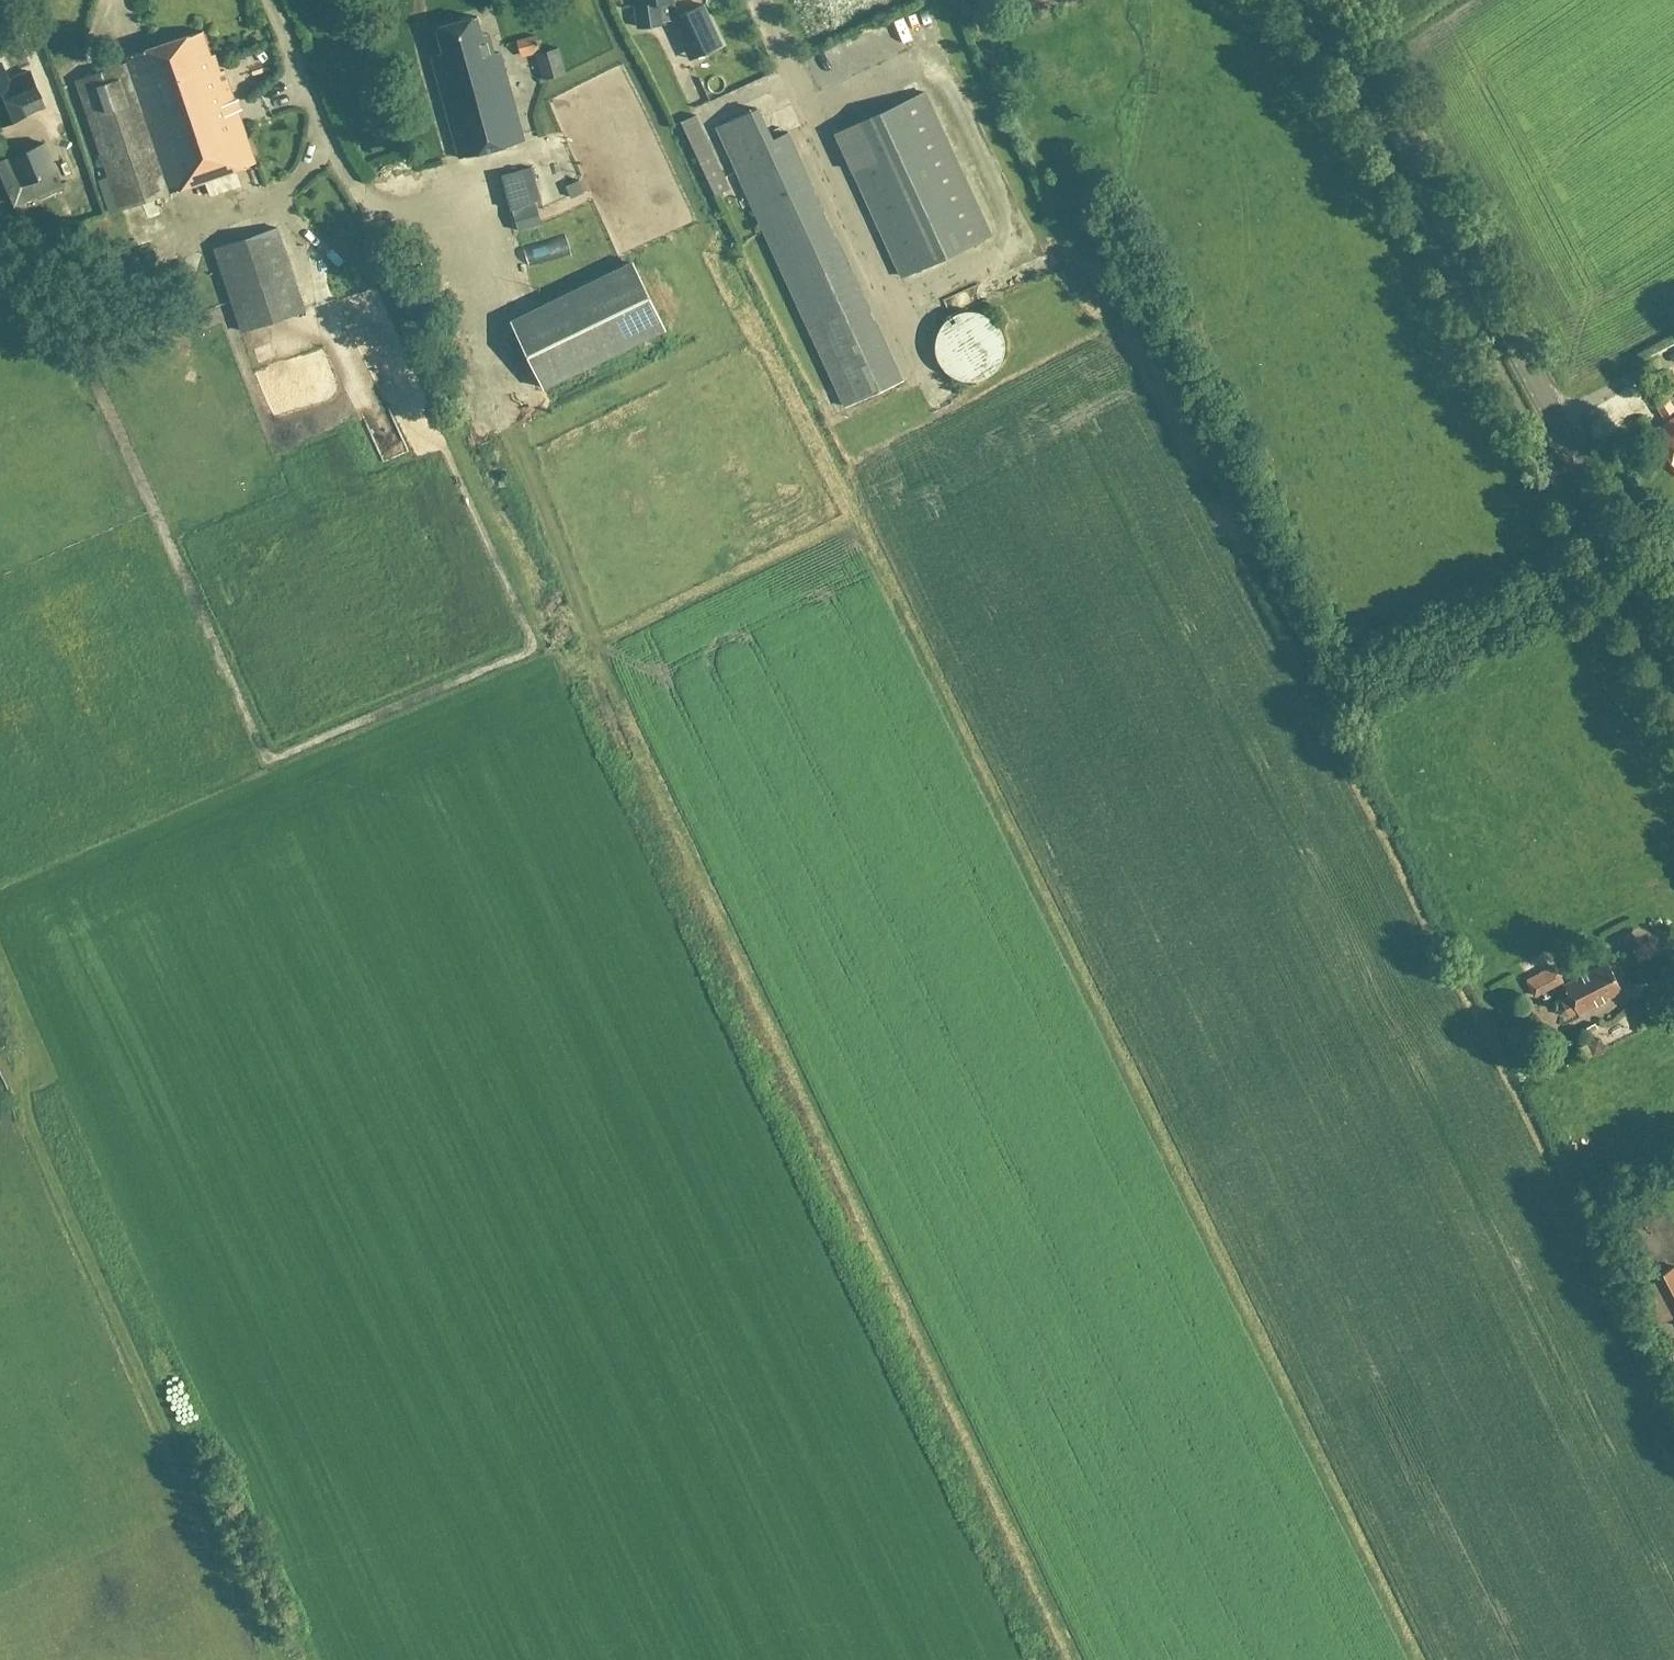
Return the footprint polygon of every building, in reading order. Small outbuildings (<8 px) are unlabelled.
[(639,4),(633,4),(636,28),(662,24),(660,3),(672,1),(672,0),(639,0),(639,4)] [(1011,0),(995,0),(1002,13),(1014,7),(1011,0)] [(721,46),(715,34),(703,6),(671,20),(689,60),(721,46)] [(444,53),(429,57),(457,159),(524,140),(500,53),(495,54),(490,37),(484,39),(478,18),(438,29),(444,53)] [(125,65),(76,81),(119,211),(205,183),(210,197),(240,187),(234,170),(255,163),(224,71),(219,72),(213,54),(210,55),(202,33),(123,59),(125,65)] [(533,36),(515,40),(519,56),(537,51),(533,36)] [(535,56),(542,82),(566,76),(560,49),(535,56)] [(898,56),(903,69),(921,61),(915,49),(898,56)] [(0,65),(0,116),(25,106),(16,84),(11,86),(1,64),(0,65)] [(834,135),(900,277),(990,235),(924,93),(834,135)] [(715,127),(844,407),(902,380),(796,153),(803,149),(793,129),(770,140),(756,109),(715,127)] [(679,122),(712,196),(727,189),(695,116),(679,122)] [(54,170),(43,143),(10,158),(21,185),(54,170)] [(531,168),(501,176),(510,210),(540,202),(531,168)] [(240,332),(243,331),(304,311),(276,228),(213,249),(240,332)] [(626,264),(507,321),(540,389),(659,332),(626,264)] [(960,313),(948,317),(938,329),(934,342),(936,359),(946,373),(961,380),(976,380),(990,373),(999,362),(1003,345),(999,329),(990,318),(977,312),(960,313)] [(1673,411),(1673,408),(1665,394),(1653,401),(1663,418),(1673,411)] [(1653,428),(1673,464),(1673,416),(1653,428)] [(1578,1015),(1622,992),(1621,992),(1607,965),(1608,965),(1607,964),(1563,987),(1569,999),(1560,1003),(1557,1011),(1559,1015),(1568,1017),(1577,1013),(1578,1015)] [(1535,996),(1563,983),(1555,967),(1527,980),(1535,996)] [(1652,1280),(1654,1283),(1639,1292),(1658,1327),(1673,1319),(1673,1320),(1673,1268),(1652,1280)]
